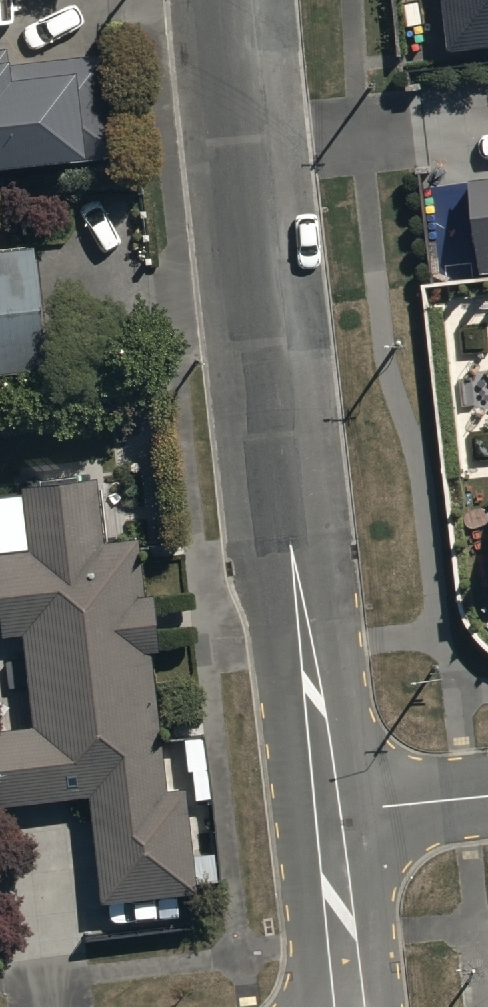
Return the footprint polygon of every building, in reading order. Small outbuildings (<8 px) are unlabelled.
[(447,53),(487,49),(487,0),(442,0),(447,53)] [(115,157),(104,57),(0,67),(0,169),(115,157)] [(467,182),(478,277),(487,275),(487,180),(467,182)] [(39,370),(27,247),(0,250),(0,373),(39,370)] [(18,486),(25,551),(0,553),(0,640),(22,638),(31,726),(0,729),(0,807),(89,798),(99,902),(193,892),(182,788),(161,791),(147,656),(155,655),(149,599),(141,600),(135,537),(99,541),(92,478),(18,486)]
